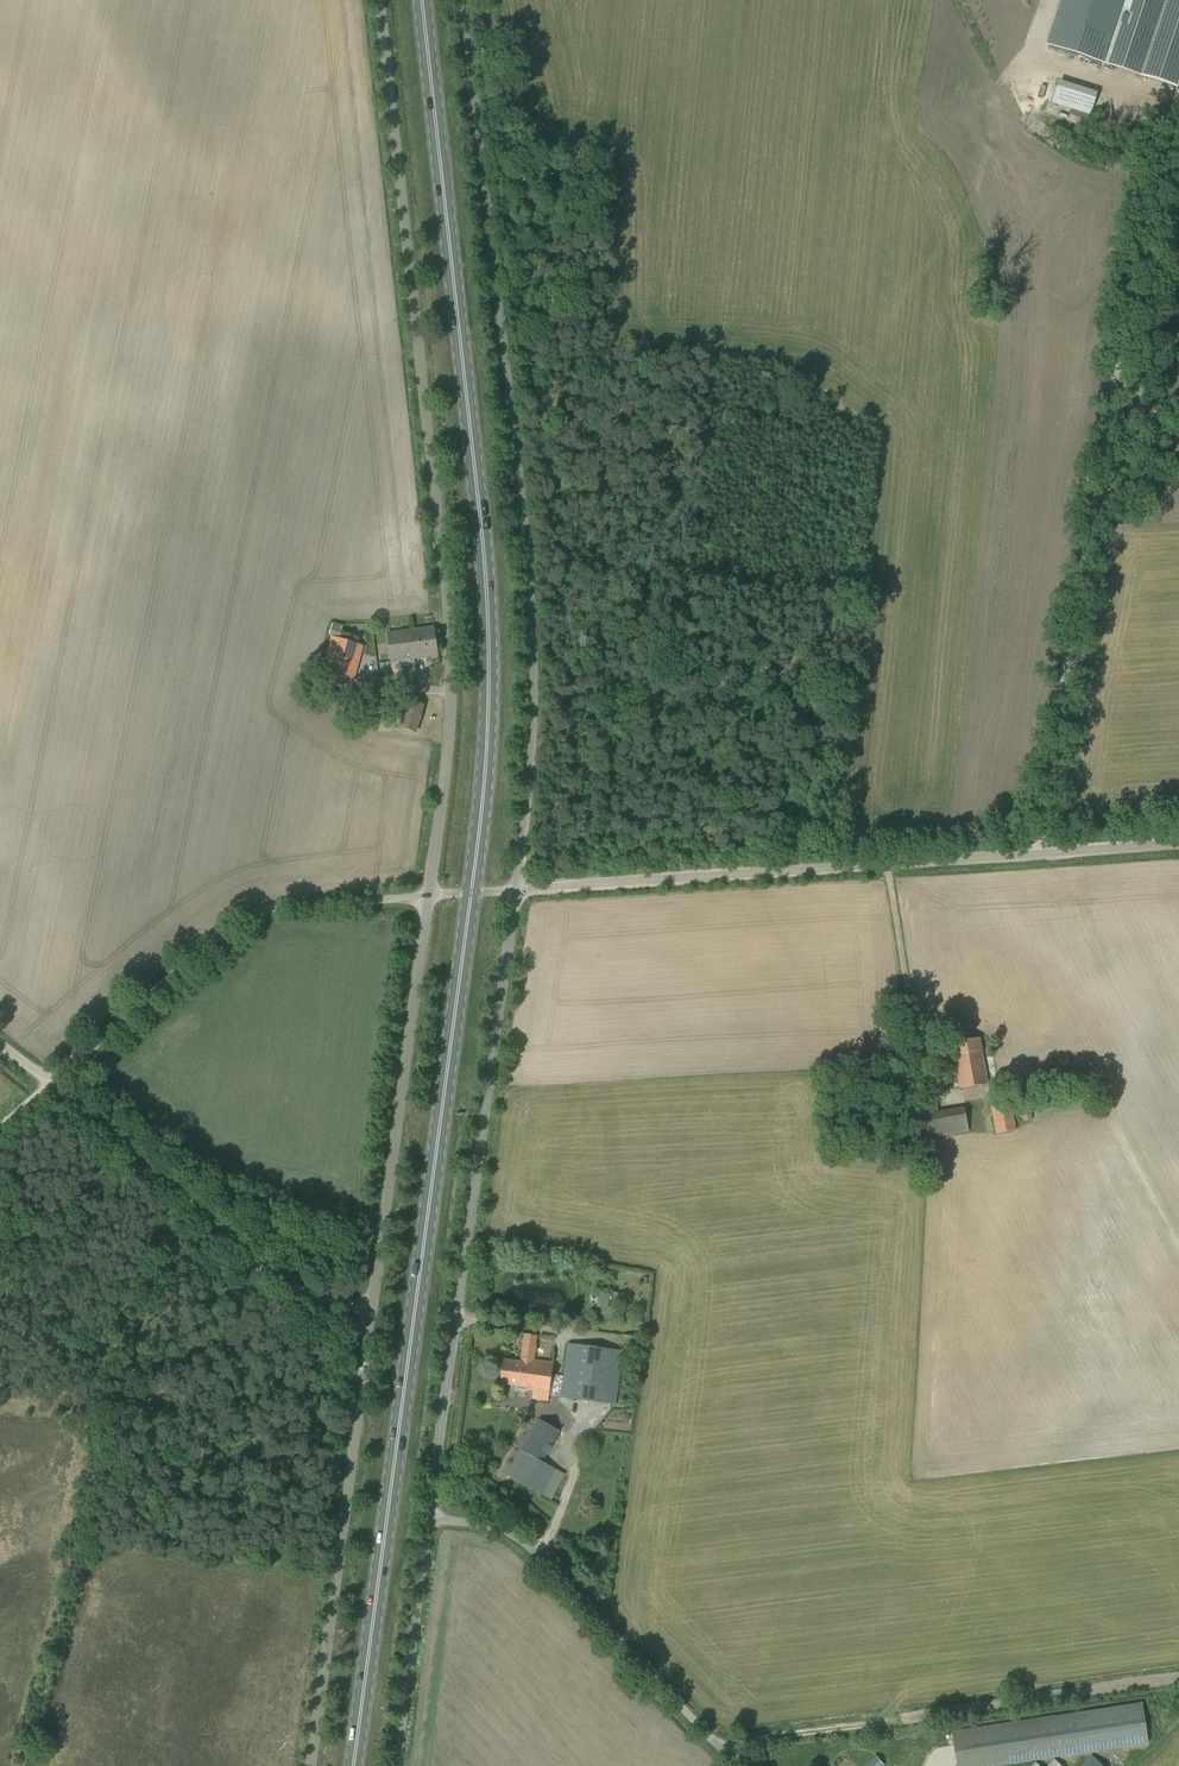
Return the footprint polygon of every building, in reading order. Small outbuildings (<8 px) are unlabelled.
[(1104,63),(1125,0),(1063,0),(1048,45),(1104,63)] [(1104,63),(1145,77),(1170,0),(1125,0),(1104,63)] [(1145,77),(1175,86),(1178,76),(1178,72),(1178,0),(1170,0),(1145,77)] [(1056,80),(1050,102),(1089,113),(1095,91),(1056,80)] [(332,624),(329,634),(339,637),(342,627),(332,624)] [(389,648),(436,642),(434,627),(387,633),(389,648)] [(355,679),(364,646),(332,637),(323,670),(355,679)] [(436,642),(389,648),(391,663),(438,656),(436,642)] [(402,716),(398,728),(417,734),(425,705),(407,699),(402,716)] [(359,710),(363,704),(356,700),(352,706),(359,710)] [(959,1089),(988,1084),(980,1038),(951,1043),(959,1089)] [(1051,1083),(1069,1078),(1066,1067),(1047,1072),(1051,1083)] [(996,1134),(1016,1130),(1011,1102),(991,1106),(996,1134)] [(938,1111),(925,1114),(924,1114),(928,1139),(969,1132),(964,1107),(938,1111)] [(1020,1120),(1032,1120),(1032,1107),(1019,1108),(1020,1120)] [(534,1391),(549,1393),(553,1363),(533,1360),(536,1335),(525,1334),(521,1362),(520,1375),(536,1377),(534,1391)] [(576,1368),(619,1374),(623,1351),(568,1344),(562,1384),(574,1386),(576,1368)] [(521,1362),(503,1360),(500,1384),(518,1385),(518,1389),(533,1391),(532,1399),(548,1401),(549,1393),(534,1391),(536,1377),(520,1375),(521,1362)] [(615,1404),(619,1374),(576,1368),(574,1386),(562,1384),(561,1397),(615,1404)] [(551,1500),(566,1474),(543,1462),(560,1431),(538,1418),(507,1475),(551,1500)] [(1079,1750),(1148,1741),(1143,1703),(1074,1713),(952,1731),(956,1765),(973,1765),(1079,1750)] [(1092,1754),(1080,1765),(1104,1765),(1092,1754)] [(885,1765),(876,1755),(863,1765),(884,1765),(885,1765)]
